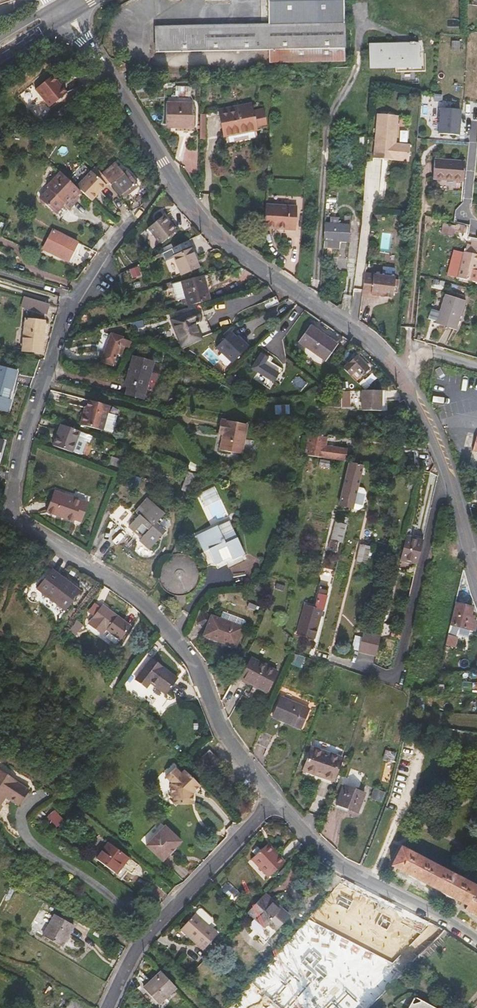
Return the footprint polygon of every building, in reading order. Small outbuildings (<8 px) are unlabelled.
[(155,27),(156,52),(268,50),(269,63),(345,62),(344,2),(344,0),(267,0),(268,25),(155,27)] [(460,41),(451,41),(451,50),(460,50),(460,41)] [(369,44),(369,68),(419,68),(418,44),(369,44)] [(52,76),(35,90),(49,107),(66,94),(52,76)] [(176,87),(176,96),(188,96),(189,88),(176,87)] [(194,128),(194,104),(166,104),(165,125),(175,125),(175,128),(194,128)] [(251,104),(218,111),(223,137),(225,137),(226,142),(227,144),(256,138),(256,136),(255,131),(256,130),(255,127),(266,125),(263,110),(252,112),(251,104)] [(439,133),(458,135),(461,109),(441,108),(439,133)] [(396,141),(399,114),(378,112),(374,156),(409,159),(410,143),(396,141)] [(364,137),(355,137),(355,146),(363,147),(364,137)] [(433,179),(463,182),(465,162),(434,159),(433,179)] [(91,162),(73,183),(81,190),(92,200),(108,182),(102,176),(91,162)] [(102,176),(108,182),(110,186),(114,183),(124,197),(138,186),(127,172),(123,175),(115,166),(102,176)] [(65,205),(79,191),(60,172),(46,186),(48,188),(39,196),(57,213),(65,205)] [(297,201),(266,199),(265,222),(296,224),(297,201)] [(471,212),(456,211),(455,222),(470,223),(471,212)] [(163,215),(147,229),(160,245),(176,231),(163,215)] [(325,223),(324,240),(325,240),(340,241),(349,242),(350,225),(325,223)] [(465,226),(456,224),(456,226),(443,223),(440,234),(453,237),(454,232),(463,234),(465,226)] [(78,243),(53,230),(48,239),(57,244),(57,245),(73,252),(78,243)] [(468,238),(465,253),(458,278),(476,283),(476,271),(476,265),(476,240),(468,238)] [(170,249),(173,256),(181,275),(199,268),(191,249),(187,240),(170,249)] [(325,240),(324,248),(339,249),(340,241),(325,240)] [(52,254),(57,245),(47,241),(43,249),(52,254)] [(57,245),(52,254),(68,262),(73,252),(57,245)] [(458,278),(465,253),(455,251),(448,276),(458,278)] [(397,276),(366,272),(363,294),(372,296),(373,294),(380,295),(394,297),(397,276)] [(203,276),(181,281),(186,299),(187,306),(209,300),(203,276)] [(179,300),(186,299),(181,281),(174,283),(176,288),(179,300)] [(448,327),(457,330),(466,301),(445,294),(436,323),(444,326),(448,327)] [(49,303),(25,296),(22,306),(46,313),(49,303)] [(194,310),(193,311),(172,320),(182,343),(200,335),(194,320),(197,319),(197,318),(198,318),(198,317),(199,316),(199,315),(199,314),(199,313),(198,312),(198,311),(197,311),(196,311),(196,310),(194,310)] [(22,351),(42,353),(45,321),(25,319),(22,351)] [(310,326),(298,342),(325,361),(337,345),(310,326)] [(216,346),(233,361),(249,345),(242,338),(241,340),(231,330),(216,346)] [(111,335),(106,349),(102,361),(112,365),(115,355),(118,348),(119,345),(123,346),(126,347),(128,341),(111,335)] [(260,353),(250,369),(273,383),(279,374),(264,364),(268,358),(260,353)] [(355,356),(342,368),(355,382),(368,370),(355,356)] [(132,357),(125,386),(127,387),(125,395),(143,399),(152,362),(132,357)] [(11,399),(3,397),(6,388),(11,390),(17,370),(0,365),(0,411),(7,413),(11,399)] [(361,391),(361,411),(380,411),(381,391),(363,390),(361,391)] [(109,407),(87,401),(85,408),(84,408),(79,425),(102,431),(112,433),(116,416),(107,414),(109,407)] [(274,406),(275,415),(289,415),(288,405),(274,406)] [(246,425),(220,420),(217,434),(222,435),(219,451),(240,455),(246,425)] [(80,432),(60,425),(52,446),(72,453),(80,432)] [(92,436),(80,432),(72,453),(81,456),(86,442),(89,444),(92,436)] [(309,436),(304,455),(340,461),(345,461),(346,450),(324,447),(325,438),(309,436)] [(405,450),(405,468),(413,468),(414,468),(416,467),(417,467),(417,466),(418,465),(418,463),(418,452),(417,452),(417,451),(416,451),(416,450),(415,450),(405,450)] [(108,465),(118,468),(120,460),(111,457),(108,465)] [(187,469),(196,473),(200,464),(190,460),(188,466),(187,469)] [(348,463),(338,507),(349,509),(352,498),(350,498),(357,471),(359,472),(361,466),(348,463)] [(357,471),(350,498),(352,498),(359,472),(357,471)] [(187,472),(180,490),(190,495),(197,476),(187,472)] [(357,511),(360,509),(364,492),(362,489),(356,488),(354,499),(351,510),(357,511)] [(53,492),(46,512),(74,522),(74,521),(78,511),(81,512),(84,503),(81,502),(53,492)] [(121,503),(113,512),(128,526),(135,532),(141,525),(148,530),(141,538),(139,540),(149,550),(165,532),(155,523),(163,514),(147,499),(135,512),(138,515),(137,517),(121,503)] [(78,511),(74,521),(81,523),(87,504),(84,503),(81,512),(78,511)] [(128,526),(113,512),(111,514),(126,528),(128,526)] [(220,534),(215,523),(195,533),(203,549),(206,547),(213,560),(220,557),(215,548),(224,543),(230,556),(242,550),(232,528),(220,534)] [(328,547),(335,549),(337,542),(341,543),(345,526),(334,523),(328,547)] [(405,539),(399,560),(417,564),(422,543),(405,539)] [(370,547),(359,545),(355,564),(365,566),(370,547)] [(202,567),(170,553),(156,584),(188,598),(202,567)] [(52,569),(36,589),(65,611),(81,591),(52,569)] [(308,617),(303,636),(314,639),(321,610),(320,610),(324,596),(323,595),(325,587),(318,585),(316,594),(315,593),(309,617),(308,617)] [(88,612),(95,617),(101,608),(94,603),(88,612)] [(456,603),(451,625),(460,627),(475,630),(476,620),(473,620),(473,615),(471,615),(473,607),(456,603)] [(95,617),(89,624),(103,634),(106,629),(120,640),(130,626),(103,605),(101,608),(95,617)] [(206,627),(202,636),(221,643),(222,641),(236,647),(243,627),(201,611),(196,623),(206,627)] [(301,615),(296,634),(303,636),(308,617),(301,615)] [(383,624),(380,633),(388,635),(390,625),(383,624)] [(460,627),(451,625),(448,636),(457,638),(460,627)] [(362,633),(357,652),(365,653),(369,635),(362,633)] [(365,653),(374,656),(379,638),(369,635),(365,653)] [(457,638),(448,636),(446,645),(455,647),(457,638)] [(293,654),(289,663),(299,667),(303,657),(293,654)] [(251,658),(240,679),(265,692),(276,672),(251,658)] [(151,660),(140,674),(151,683),(166,694),(177,679),(151,660)] [(147,689),(151,683),(140,674),(135,680),(147,689)] [(280,698),(272,717),(299,729),(307,709),(280,698)] [(262,731),(256,744),(267,749),(273,736),(262,731)] [(311,747),(302,771),(332,781),(341,758),(311,747)] [(209,750),(202,757),(208,764),(216,757),(209,750)] [(383,760),(393,763),(395,754),(385,751),(383,760)] [(176,767),(165,778),(171,783),(171,797),(178,797),(178,804),(193,804),(193,793),(200,786),(184,770),(181,773),(176,767)] [(5,797),(19,806),(29,790),(0,771),(0,804),(5,797)] [(343,785),(335,805),(357,813),(365,794),(343,785)] [(374,789),(370,798),(380,802),(383,793),(374,789)] [(178,797),(171,797),(169,799),(176,807),(178,804),(178,797)] [(65,806),(74,813),(78,808),(69,801),(65,806)] [(60,811),(70,818),(74,813),(65,806),(60,811)] [(46,815),(42,810),(33,820),(38,823),(46,815)] [(62,822),(64,821),(55,810),(47,817),(48,818),(46,820),(52,827),(54,825),(56,827),(58,826),(62,822)] [(165,826),(146,845),(163,861),(181,841),(165,826)] [(109,843),(96,859),(115,873),(123,863),(125,864),(129,858),(109,843)] [(268,843),(266,845),(275,855),(277,853),(268,843)] [(269,877),(285,862),(277,853),(275,855),(266,845),(251,859),(269,877)] [(476,893),(476,891),(476,888),(402,849),(392,868),(411,878),(451,899),(469,908),(467,912),(476,917),(476,894),(476,893)] [(381,911),(335,888),(308,920),(361,947),(406,970),(411,964),(425,949),(431,943),(434,941),(445,930),(431,923),(421,933),(381,911)] [(266,925),(267,926),(280,911),(264,895),(247,914),(263,929),(266,925)] [(199,908),(195,913),(208,925),(212,920),(212,918),(202,909),(199,908)] [(288,918),(280,911),(267,926),(274,933),(288,918)] [(195,913),(180,929),(203,950),(218,934),(208,925),(195,913)] [(43,936),(62,947),(74,925),(55,915),(43,936)] [(266,968),(280,981),(256,1007),(290,1007),(321,973),(288,943),(266,968)] [(382,994),(353,966),(337,983),(347,993),(341,999),(346,1004),(352,998),(362,1007),(368,1007),(382,994)] [(162,971),(143,988),(158,1004),(177,988),(162,971)] [(66,1007),(90,1007),(73,997),(66,1007)] [(415,997),(408,1007),(436,1007),(415,997)]
